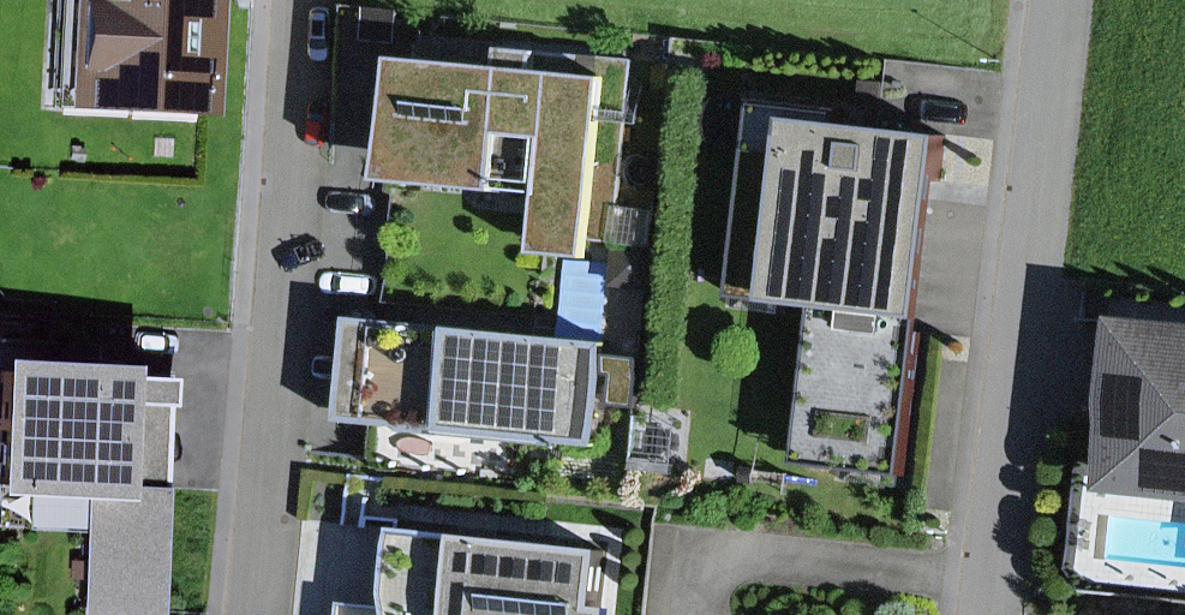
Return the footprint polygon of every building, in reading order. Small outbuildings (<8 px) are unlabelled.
[(78,103),(231,113),(238,0),(85,0),(78,103)] [(515,181),(527,51),(421,43),(409,170),(515,181)] [(566,259),(613,263),(631,60),(527,51),(515,181),(573,186),(566,259)] [(820,93),(781,89),(759,290),(836,299),(819,449),(929,461),(946,303),(967,122),(819,105),(820,93)] [(463,422),(472,319),(371,310),(362,413),(463,422)] [(1129,311),(1112,478),(1184,486),(1184,316),(1129,311)] [(627,331),(472,319),(463,422),(617,437),(627,331)] [(8,352),(0,470),(0,491),(73,496),(64,612),(104,614),(153,614),(171,364),(8,352)] [(629,548),(430,528),(422,610),(460,614),(622,614),(629,548)]
